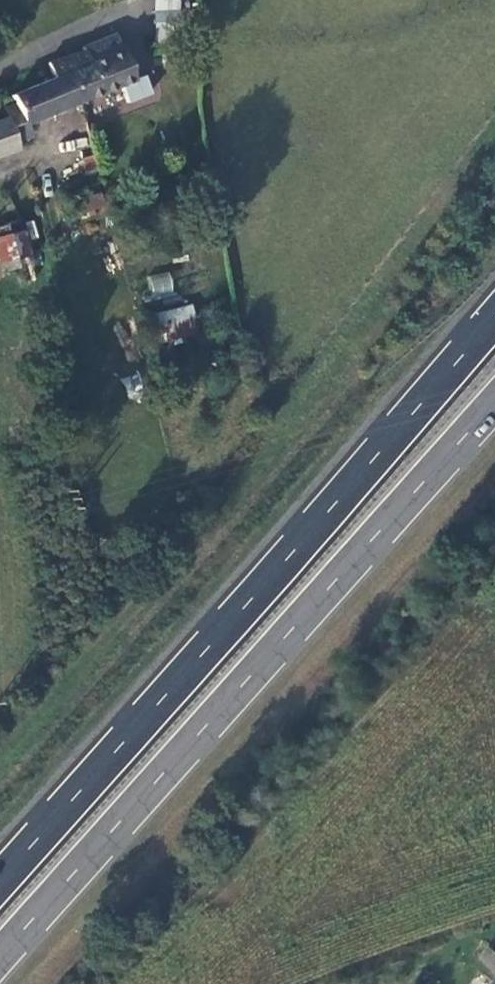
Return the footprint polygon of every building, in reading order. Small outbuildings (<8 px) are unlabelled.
[(155,41),(181,41),(182,0),(156,0),(155,41)] [(80,103),(137,81),(127,51),(92,64),(86,49),(64,57),(80,103)] [(24,123),(80,103),(64,57),(49,63),(55,80),(15,94),(24,123)] [(0,121),(0,157),(21,149),(9,117),(0,121)] [(77,197),(79,213),(103,209),(101,193),(77,197)] [(21,221),(0,226),(0,259),(3,272),(32,266),(21,221)] [(153,295),(173,290),(169,271),(148,276),(153,295)] [(155,310),(159,341),(197,336),(193,305),(155,310)] [(486,944),(475,957),(494,974),(494,952),(486,944)]
